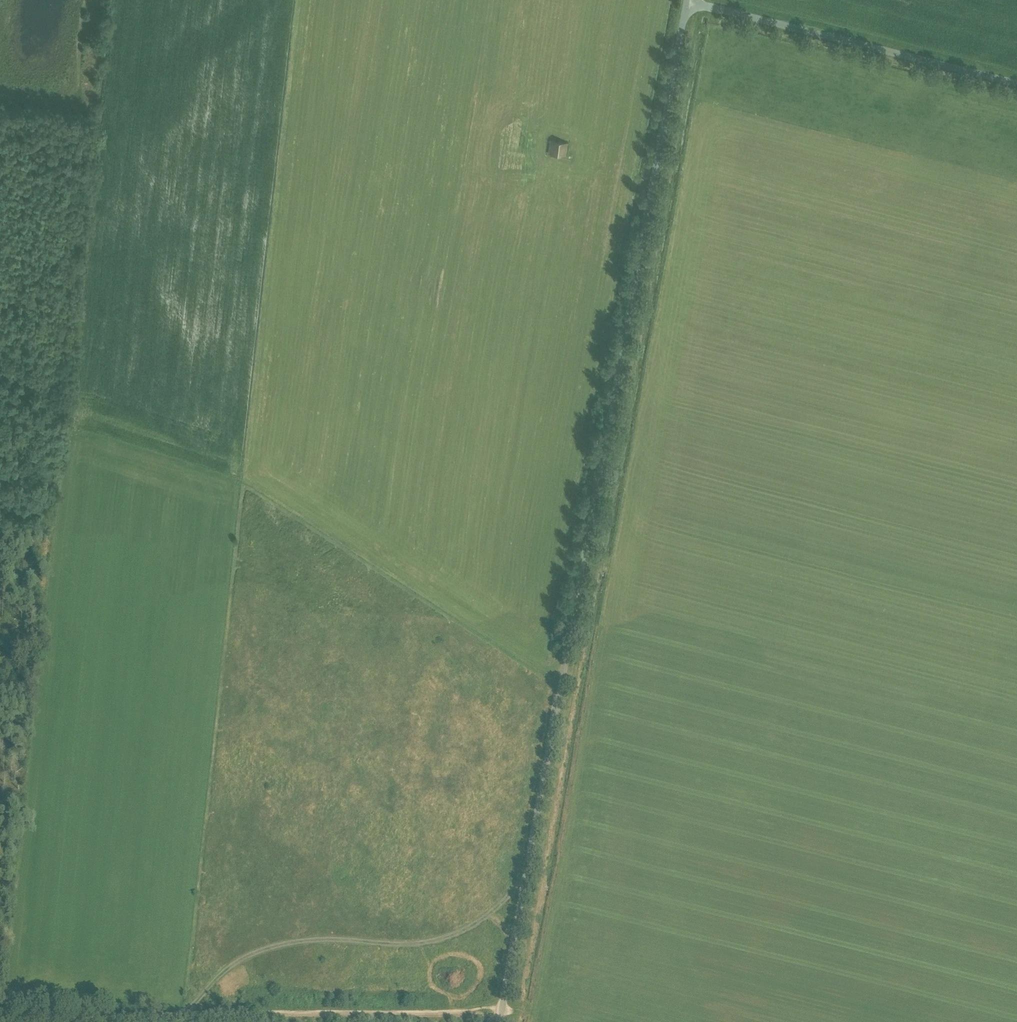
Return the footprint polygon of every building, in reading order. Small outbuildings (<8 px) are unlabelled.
[(567,156),(568,143),(550,139),(547,153),(567,156)]
